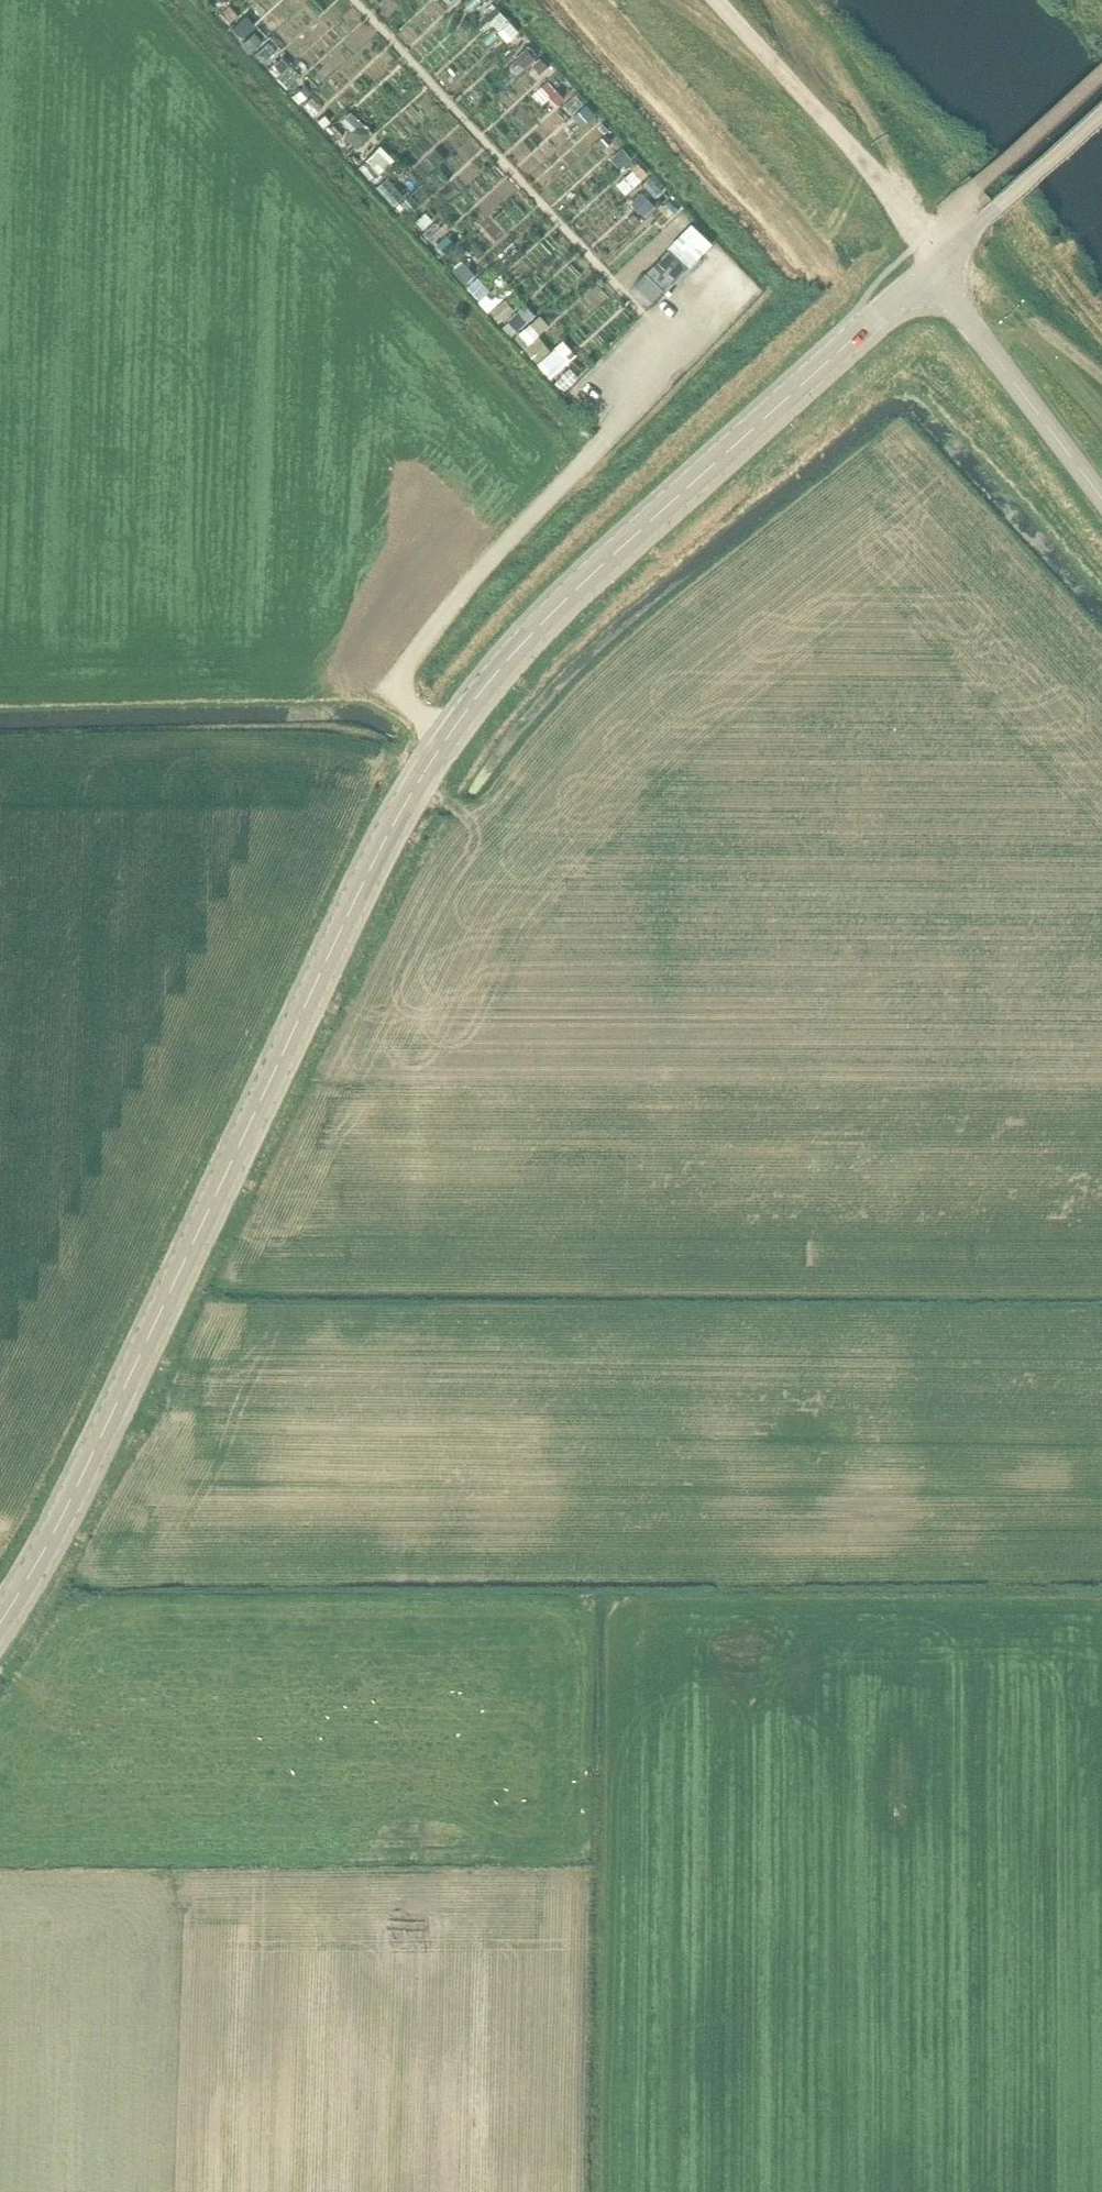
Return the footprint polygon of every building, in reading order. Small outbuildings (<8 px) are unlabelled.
[(538,73),(550,63),(535,43),(522,53),(538,73)] [(388,141),(359,166),(371,181),(401,157),(388,141)] [(639,168),(622,181),(629,190),(646,178),(639,168)] [(636,200),(649,214),(661,203),(648,189),(636,200)] [(480,297),(492,286),(466,258),(454,269),(480,297)] [(645,273),(632,286),(651,305),(664,292),(645,273)] [(497,314),(503,323),(504,322),(512,334),(540,315),(527,295),(497,314)] [(546,311),(517,335),(553,377),(580,354),(567,339),(556,347),(544,332),(555,323),(546,311)]
